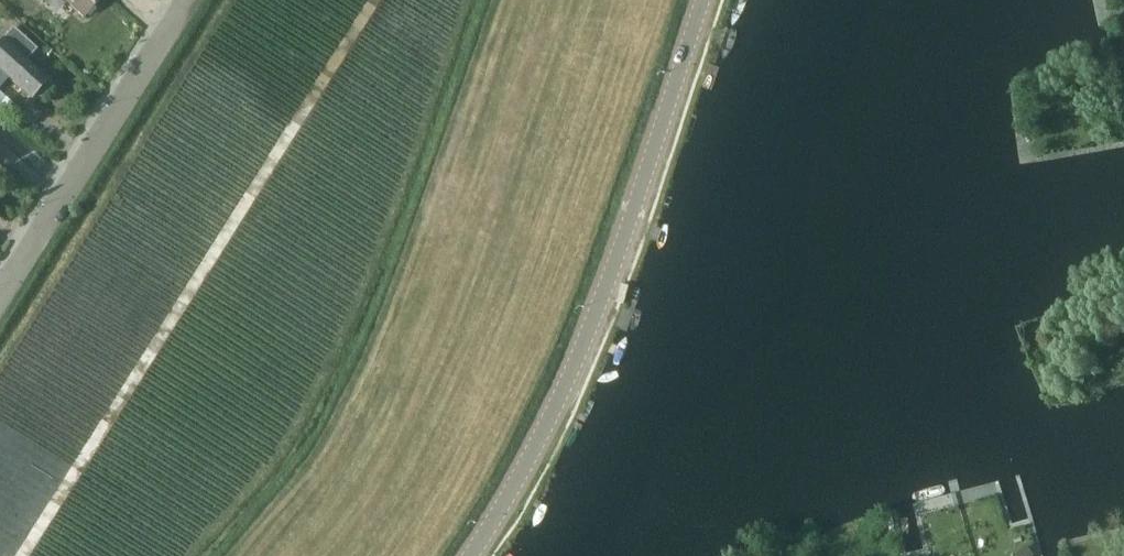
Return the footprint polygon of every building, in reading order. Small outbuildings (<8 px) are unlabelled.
[(84,16),(98,0),(65,0),(84,16)] [(38,50),(14,28),(0,44),(0,68),(33,98),(49,81),(27,61),(38,50)] [(1026,547),(1016,555),(1034,555),(1026,547)]
